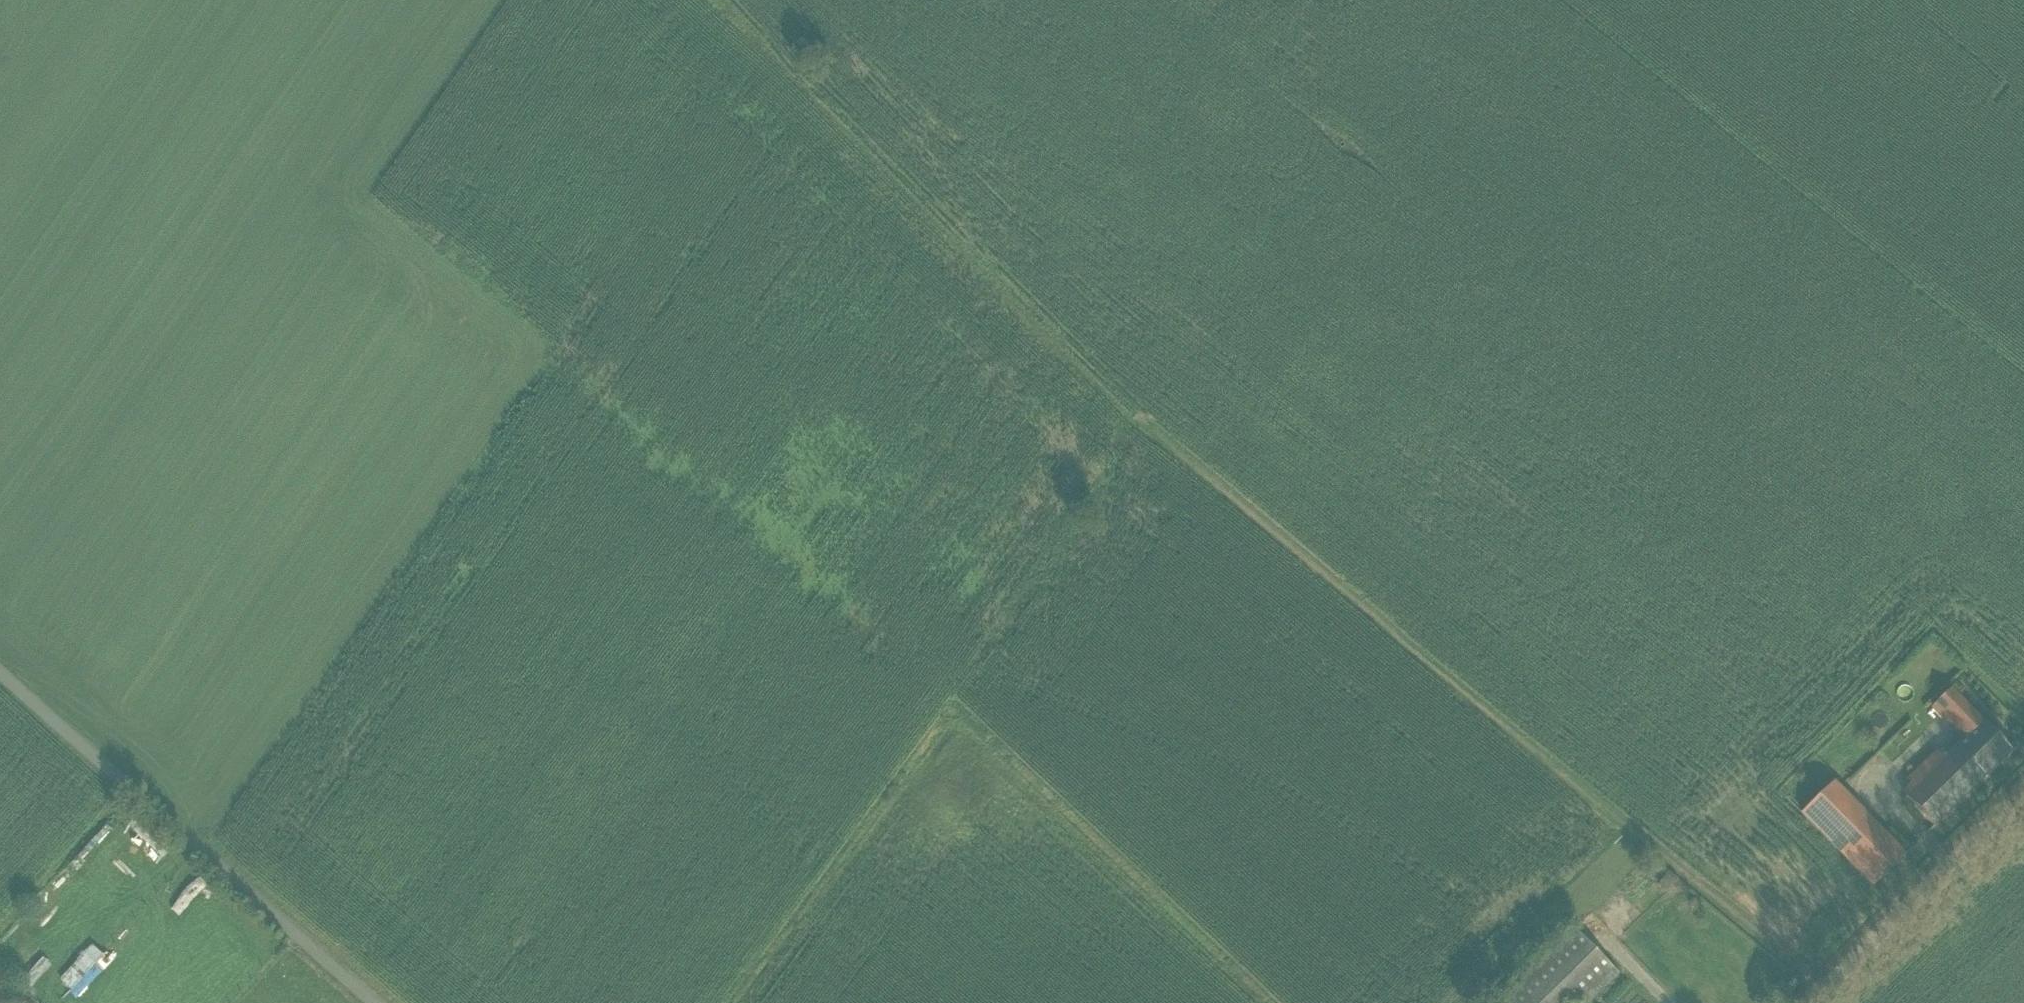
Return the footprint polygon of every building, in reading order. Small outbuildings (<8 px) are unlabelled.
[(1929,821),(2006,750),(1946,687),(1928,704),(1959,737),(1939,755),(1931,748),(1904,774),(1910,781),(1900,790),(1929,821)] [(1859,774),(1822,811),(1895,885),(1932,849),(1859,774)] [(1517,1002),(1597,1002),(1635,951),(1584,913),(1517,1002)] [(53,939),(22,966),(44,991),(75,964),(53,939)] [(99,997),(135,965),(116,944),(80,977),(99,997)]
